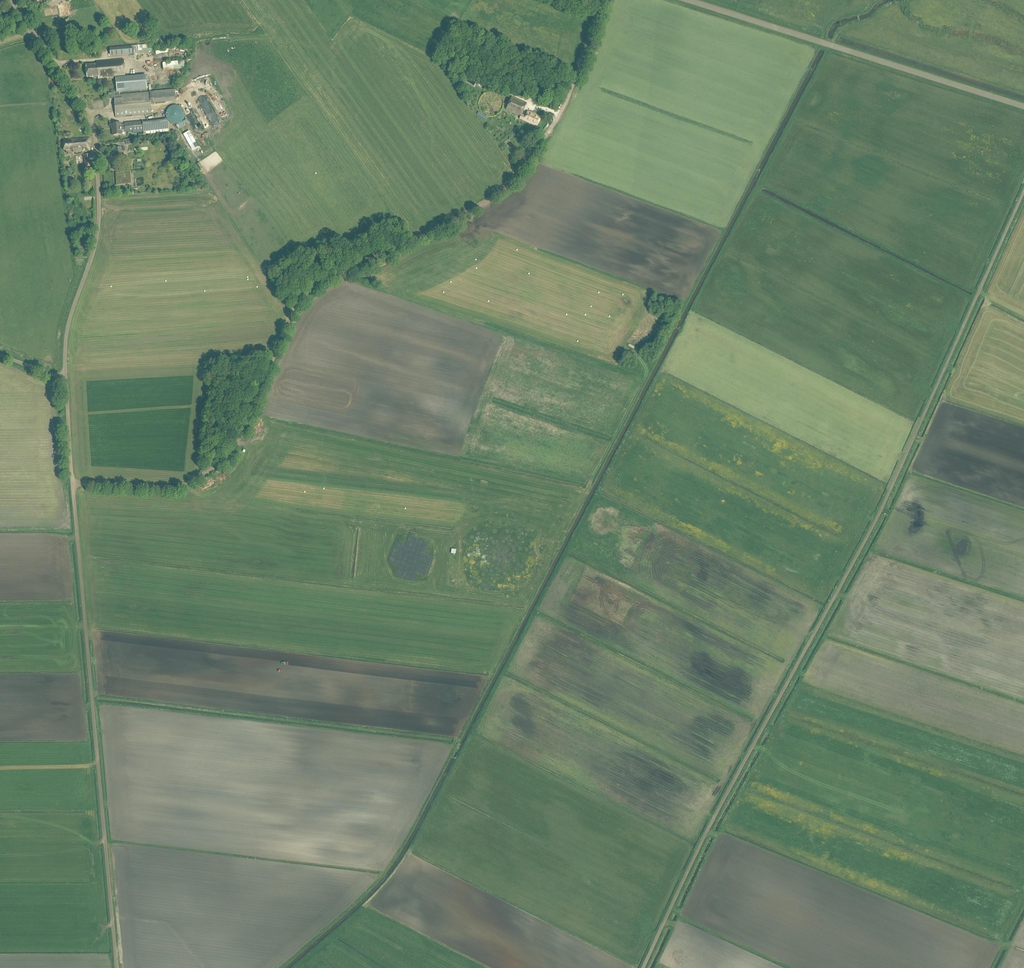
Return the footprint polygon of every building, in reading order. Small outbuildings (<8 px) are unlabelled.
[(68,3),(58,5),(60,14),(73,11),(72,8),(69,9),(68,3)] [(150,45),(131,46),(132,57),(147,55),(150,52),(150,45)] [(87,71),(125,68),(124,60),(97,62),(97,64),(86,65),(87,71)] [(162,63),(163,71),(185,69),(184,61),(162,63)] [(99,76),(99,78),(125,76),(125,68),(87,71),(87,77),(99,76)] [(115,77),(117,92),(147,90),(146,75),(115,77)] [(215,80),(195,88),(197,94),(202,92),(217,86),(215,80)] [(123,95),(114,96),(116,118),(151,115),(152,115),(152,109),(150,109),(150,105),(149,93),(123,95)] [(519,119),(537,127),(541,118),(527,112),(525,117),(521,115),(526,104),(512,97),(506,110),(521,117),(519,119)] [(173,106),(170,108),(168,110),(166,113),(166,116),(167,119),(169,122),(172,124),(175,124),(178,124),(181,122),(183,119),(184,116),(184,113),(182,110),(180,107),(177,106),(173,106)] [(161,130),(169,130),(168,120),(160,121),(161,130)] [(187,120),(176,125),(178,128),(188,123),(187,120)] [(120,124),(111,125),(111,128),(112,128),(113,136),(121,135),(121,131),(126,131),(126,132),(134,132),(134,133),(144,132),(143,123),(143,122),(126,124),(126,125),(121,125),(120,124)] [(176,134),(174,130),(171,132),(177,141),(179,139),(178,137),(180,136),(177,133),(176,134)] [(184,136),(191,148),(197,145),(190,133),(188,134),(188,132),(185,134),(186,136),(184,136)] [(73,150),(73,152),(89,151),(89,138),(63,140),(64,151),(73,150)] [(125,148),(121,148),(115,148),(116,156),(122,155),(122,152),(125,152),(125,148)] [(130,173),(115,173),(115,185),(130,185),(130,173)] [(405,546),(395,542),(388,561),(398,565),(394,574),(413,582),(417,572),(427,576),(434,557),(424,553),(428,543),(409,536),(405,546)]
